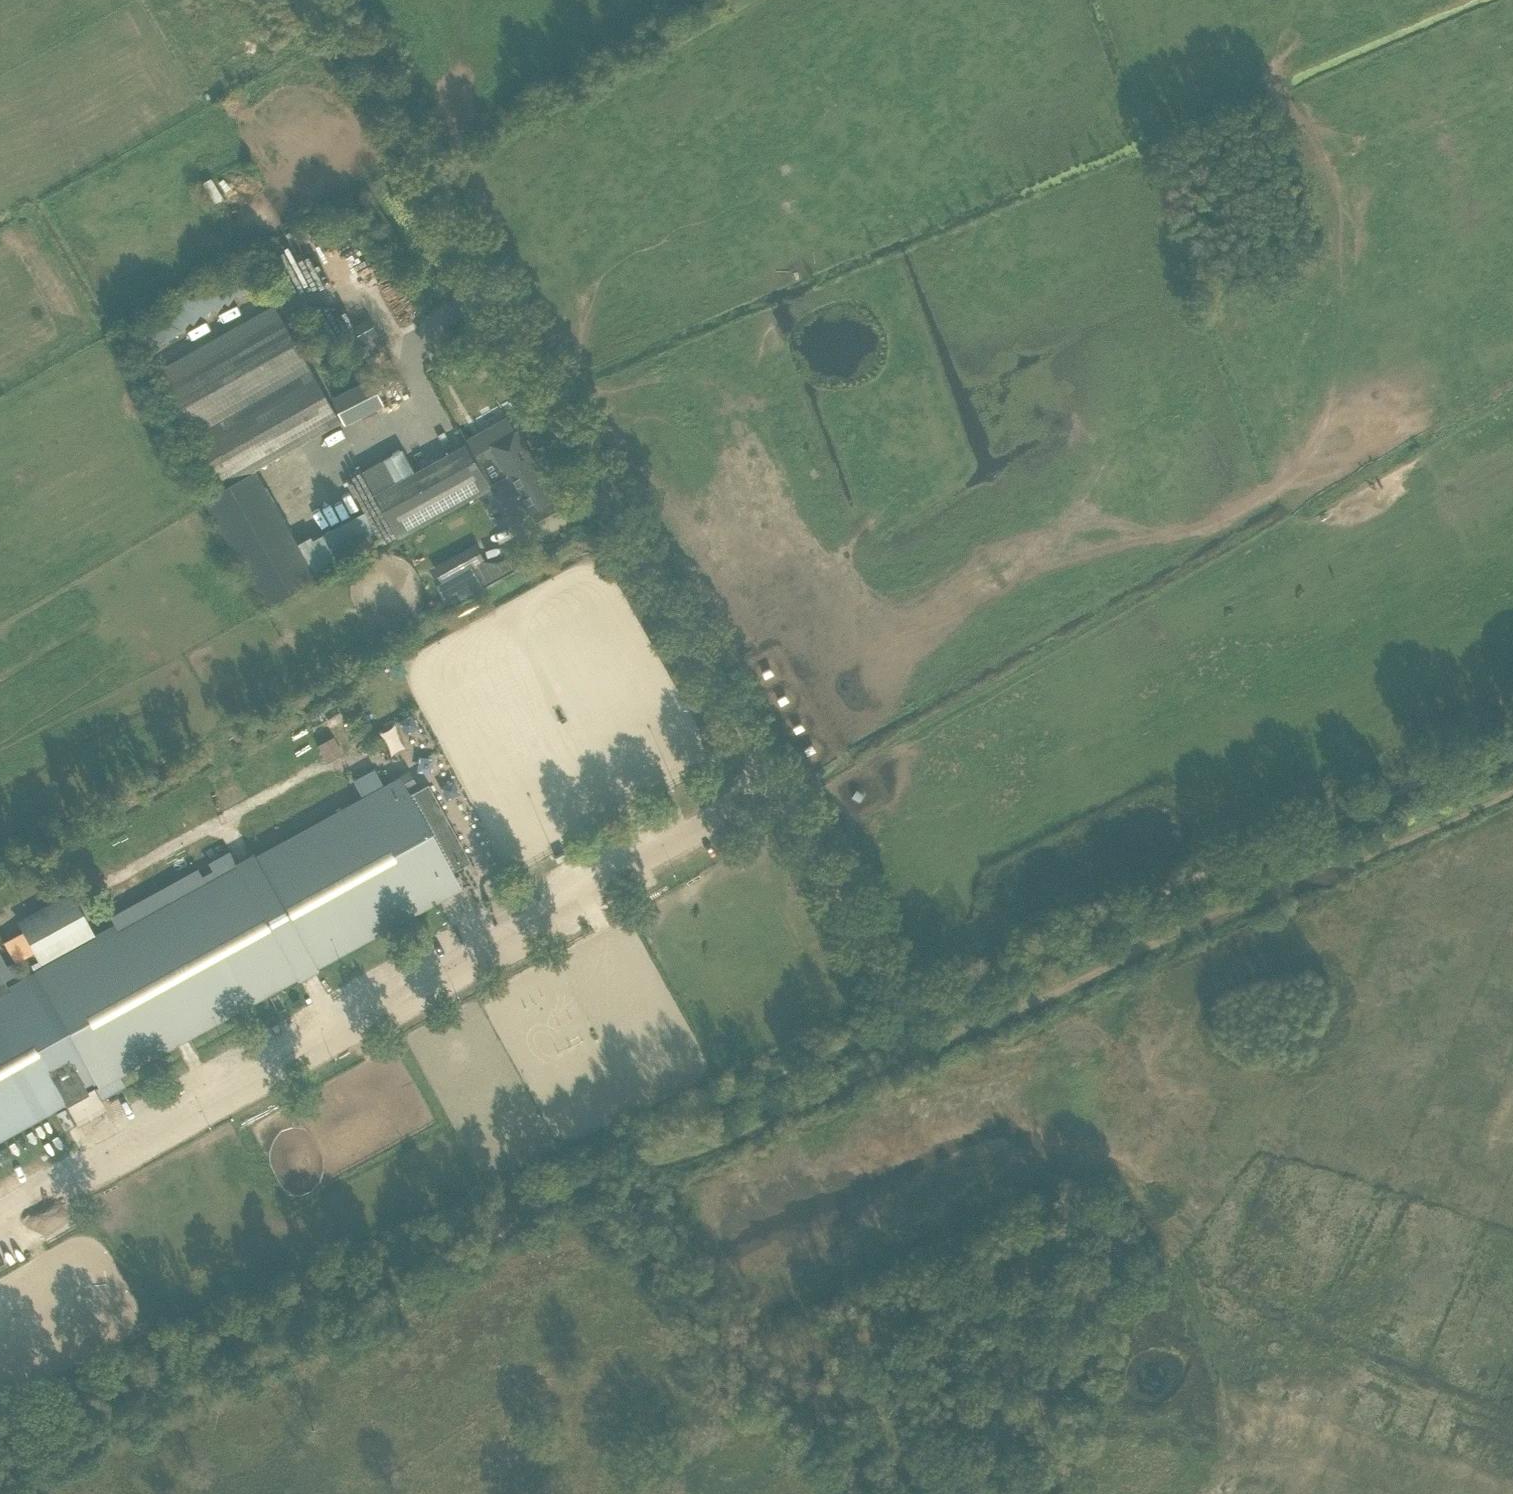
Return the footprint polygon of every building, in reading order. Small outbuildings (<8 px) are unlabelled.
[(310,294),(326,276),(291,244),(275,262),(310,294)] [(344,300),(318,305),(323,330),(348,324),(344,300)] [(219,334),(163,361),(206,453),(321,399),(328,415),(329,415),(276,302),(239,320),(236,313),(214,323),(219,334)] [(369,378),(329,396),(342,423),(382,405),(369,378)] [(496,405),(474,418),(482,433),(505,420),(496,405)] [(474,443),(496,481),(533,461),(511,423),(474,443)] [(417,475),(408,460),(403,450),(362,472),(400,540),(492,488),(481,469),(456,484),(443,460),(417,475)] [(554,499),(533,461),(496,481),(518,520),(554,499)] [(357,513),(296,545),(256,468),(202,496),(257,599),(371,539),(357,513)] [(476,545),(434,568),(443,584),(444,584),(447,590),(461,583),(457,575),(485,560),(476,545)] [(324,760),(340,754),(333,735),(316,741),(324,760)] [(250,860),(115,935),(110,926),(94,935),(70,892),(17,922),(39,964),(32,968),(34,972),(6,987),(2,979),(0,980),(0,1141),(65,1105),(77,1127),(106,1111),(93,1090),(328,960),(459,890),(398,777),(268,850),(250,860)] [(395,977),(388,963),(361,977),(354,963),(330,976),(345,1003),(395,977)] [(295,1006),(281,1015),(286,1023),(301,1015),(295,1006)]
